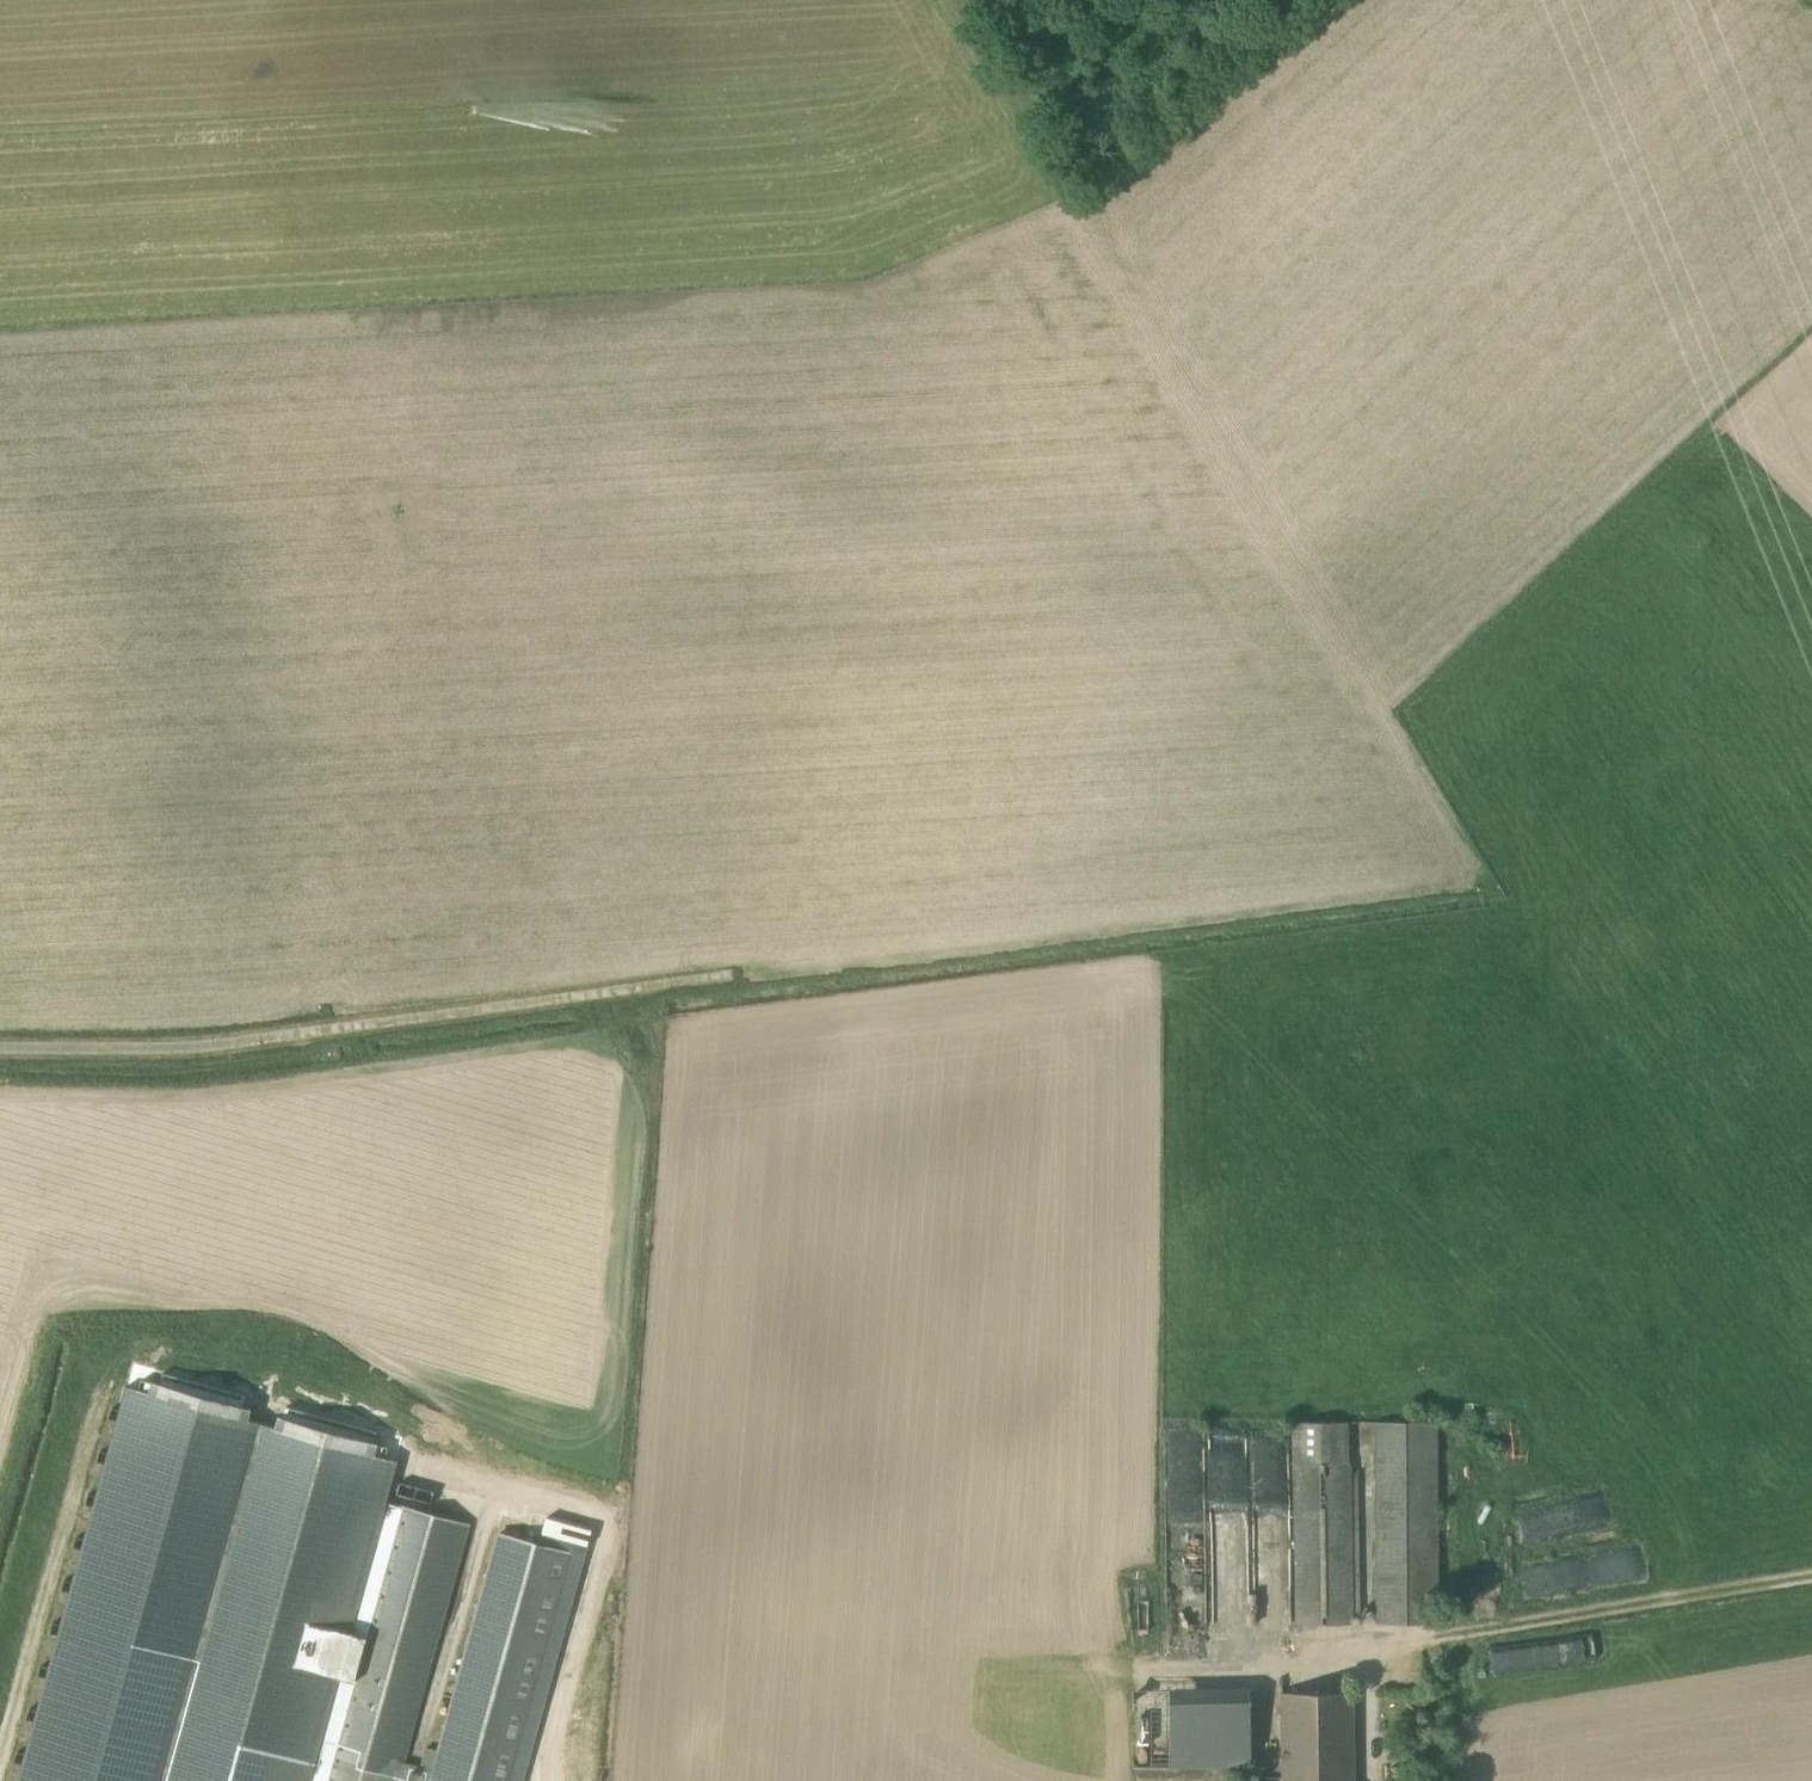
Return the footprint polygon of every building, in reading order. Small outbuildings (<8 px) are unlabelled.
[(367,1636),(350,1633),(390,1487),(397,1461),(126,1386),(18,1780),(310,1780),(339,1675),(355,1679),(367,1636)] [(1348,1464),(1348,1422),(1292,1423),(1295,1625),(1351,1623),(1352,1612),(1352,1473),(1352,1464),(1348,1464)] [(1438,1624),(1436,1423),(1375,1422),(1376,1624),(1438,1624)] [(405,1762),(470,1524),(406,1506),(403,1505),(367,1636),(355,1679),(327,1780),(510,1780),(574,1552),(497,1532),(437,1750),(425,1747),(420,1766),(405,1762)] [(1538,1638),(1485,1647),(1490,1677),(1543,1669),(1538,1638)] [(1353,1692),(1282,1693),(1282,1702),(1283,1780),(1355,1780),(1353,1692)] [(1134,1768),(1251,1766),(1250,1700),(1133,1701),(1134,1768)]
